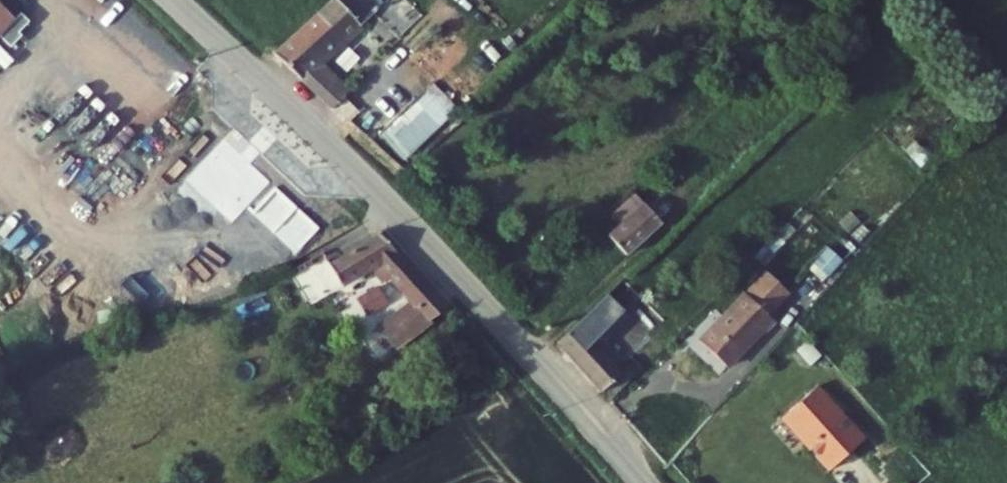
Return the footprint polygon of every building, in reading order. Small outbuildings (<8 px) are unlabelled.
[(324,2),(351,30),(366,16),(349,0),(327,0),(324,2)] [(324,2),(271,59),(337,122),(352,106),(312,67),(351,30),(324,2)] [(427,86),(378,133),(404,160),(453,113),(427,86)] [(633,201),(603,230),(625,253),(654,223),(633,201)] [(370,265),(422,327),(441,314),(372,239),(312,278),(323,295),(370,265)] [(622,281),(554,350),(599,402),(631,372),(591,332),(632,290),(622,281)] [(356,297),(366,317),(388,306),(378,286),(356,297)] [(742,296),(676,367),(705,396),(752,345),(745,338),(763,318),(742,296)] [(814,396),(779,424),(827,479),(860,451),(814,396)]
